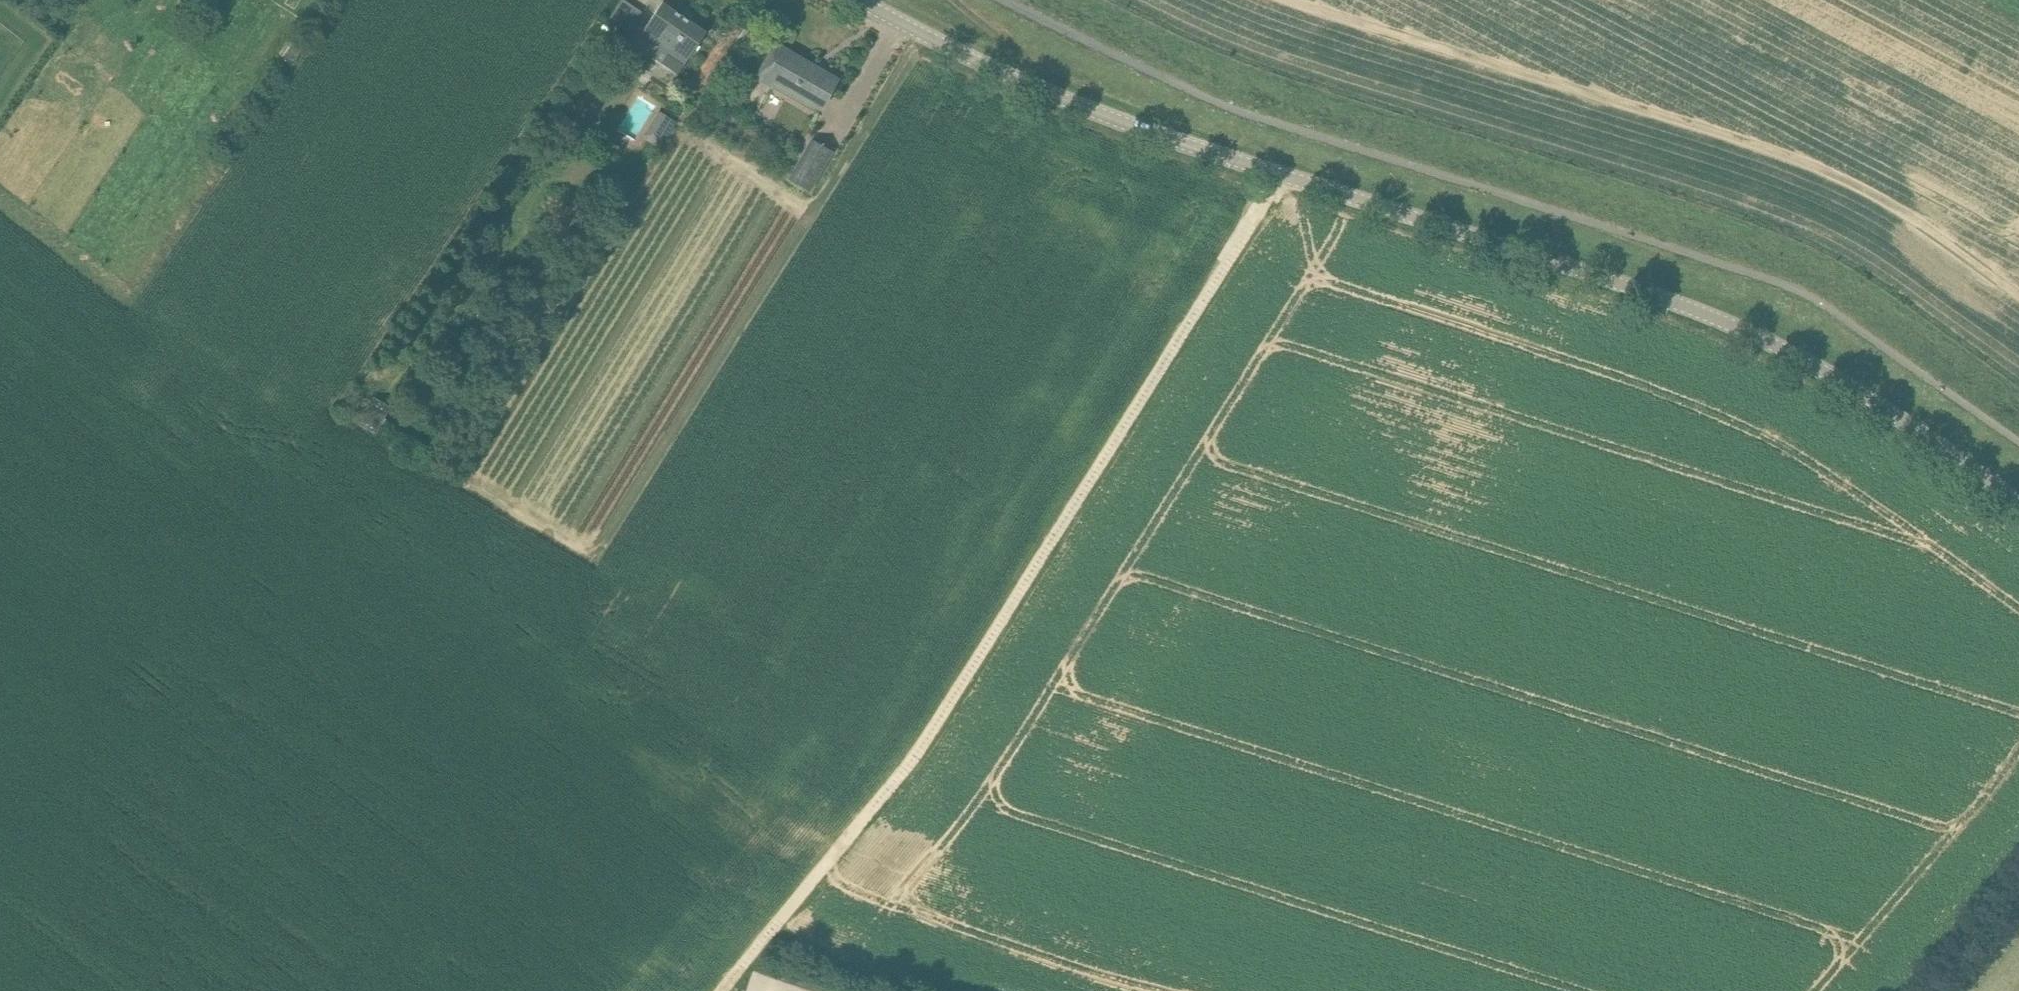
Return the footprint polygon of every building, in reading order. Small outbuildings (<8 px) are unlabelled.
[(643,11),(626,0),(621,0),(611,17),(631,30),(643,11)] [(641,28),(631,43),(678,75),(680,71),(688,60),(695,49),(706,33),(662,3),(644,30),(641,28)] [(812,71),(814,67),(776,44),(756,79),(771,87),(774,82),(821,109),(837,82),(819,72),(818,74),(812,71)] [(811,192),(834,152),(812,139),(790,180),(811,192)]
